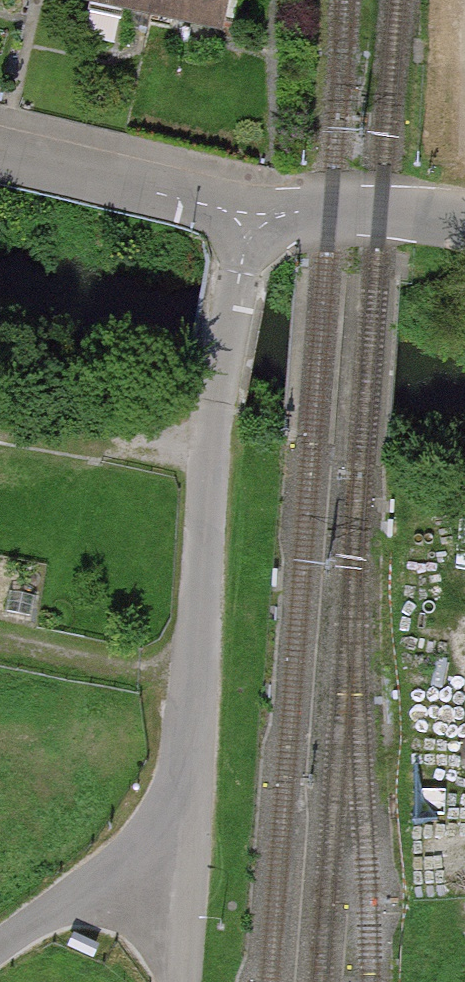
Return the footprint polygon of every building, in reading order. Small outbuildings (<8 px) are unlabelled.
[(65,16),(216,48),(227,0),(69,0),(65,16)]
